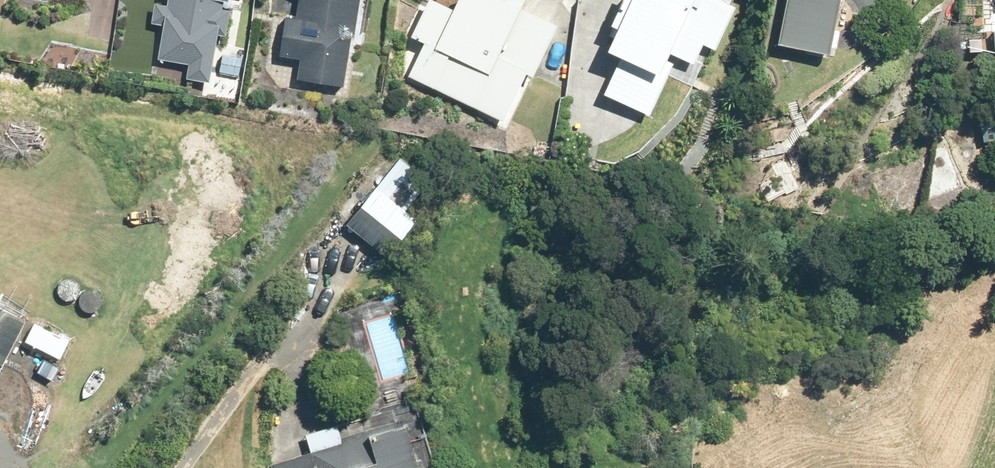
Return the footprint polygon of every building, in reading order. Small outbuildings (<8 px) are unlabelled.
[(297,15),(287,13),(280,53),(301,57),(298,76),(343,83),(351,32),(355,33),(360,0),(299,0),(297,15)] [(411,74),(505,118),(528,70),(534,72),(557,21),(521,5),(523,0),(457,0),(453,8),(437,0),(429,0),(413,34),(427,40),(411,74)] [(734,0),(621,0),(612,20),(617,23),(608,45),(622,51),(604,91),(650,111),(674,58),(666,55),(669,49),(695,60),(704,40),(717,45),(736,1),(734,0)] [(780,41),(831,51),(841,0),(788,0),(780,41)] [(984,140),(994,138),(994,113),(981,115),(984,140)] [(534,154),(546,155),(547,146),(545,146),(545,142),(535,140),(534,154)] [(416,216),(405,206),(427,178),(399,156),(347,222),(386,253),(416,216)] [(25,314),(0,302),(0,365),(25,314)] [(69,338),(34,321),(25,339),(60,356),(69,338)] [(309,444),(311,450),(271,462),(273,467),(426,467),(422,455),(417,456),(407,420),(395,424),(394,419),(309,444)]
